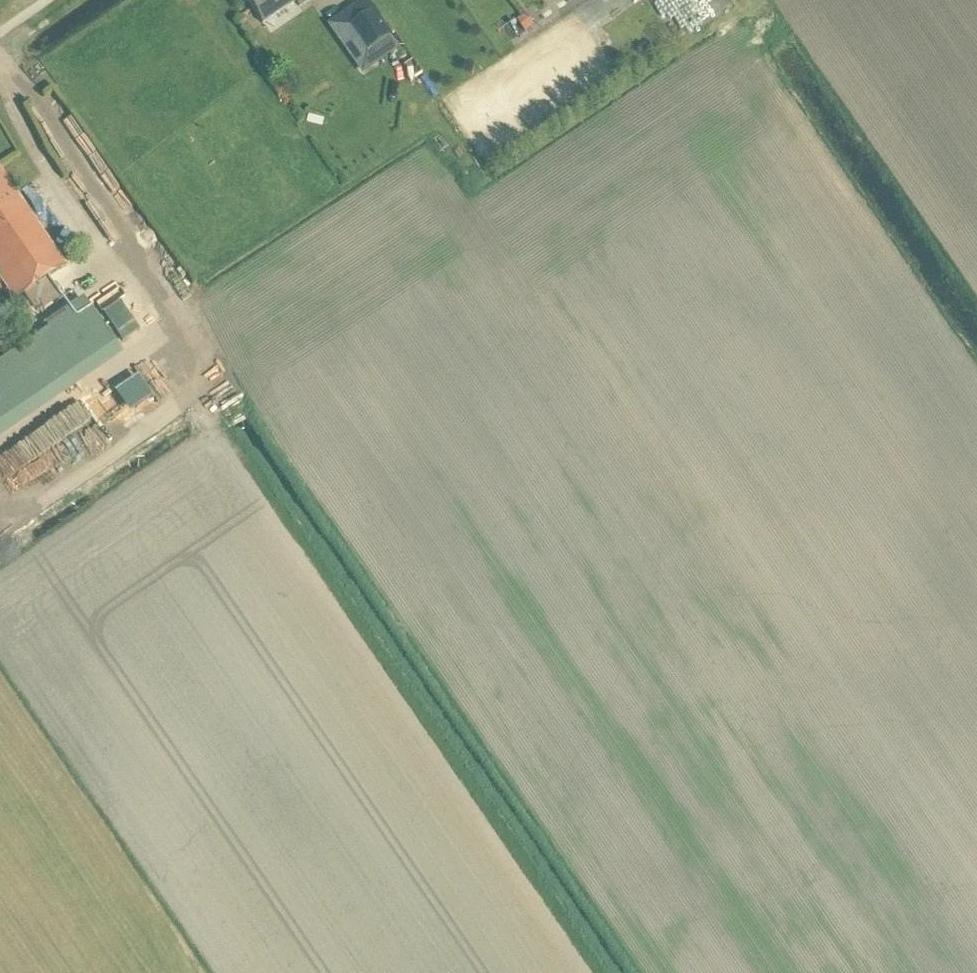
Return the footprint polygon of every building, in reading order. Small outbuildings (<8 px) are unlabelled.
[(262,24),(295,2),(299,8),(311,0),(245,0),(262,24)] [(521,10),(504,18),(511,31),(527,22),(521,10)] [(352,29),(327,47),(341,68),(367,51),(352,29)] [(0,172),(0,279),(16,303),(66,269),(0,172)] [(56,334),(84,374),(118,350),(91,311),(56,334)] [(122,389),(128,397),(144,384),(143,382),(150,377),(137,360),(128,367),(136,378),(122,389)] [(25,419),(17,406),(0,416),(0,435),(25,419)]
